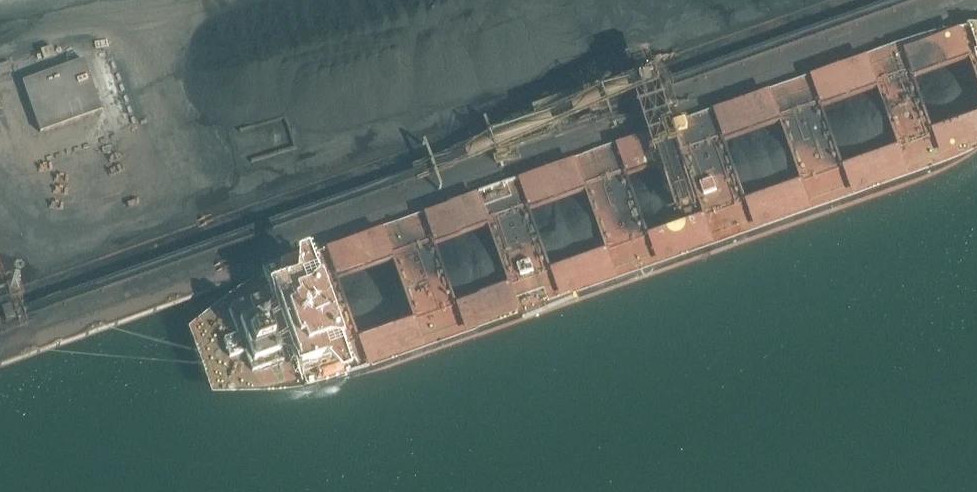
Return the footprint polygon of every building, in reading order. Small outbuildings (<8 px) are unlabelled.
[(81,159),(63,108),(1,130),(20,181),(81,159)]
